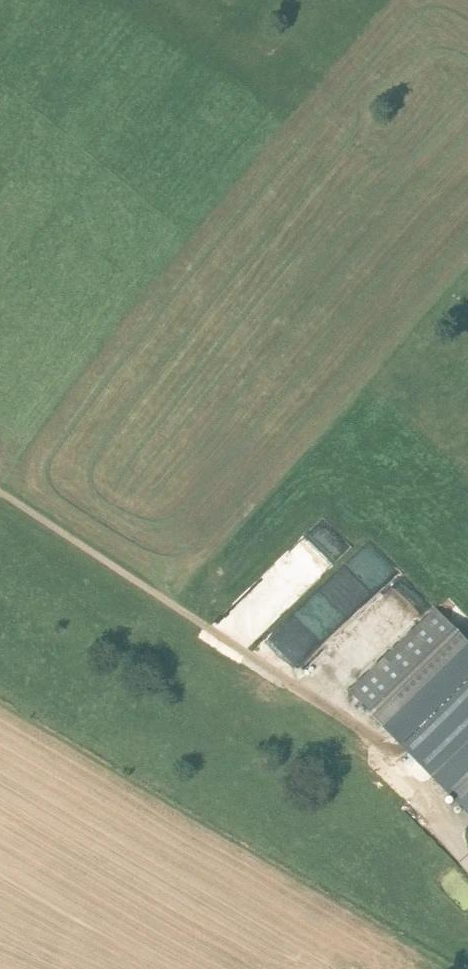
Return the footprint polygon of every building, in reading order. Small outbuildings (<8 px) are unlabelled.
[(354,685),(387,719),(467,642),(467,631),(440,602),(354,685)] [(370,611),(379,625),(393,616),(384,602),(370,611)] [(433,775),(467,740),(467,644),(383,726),(433,775)] [(467,813),(467,740),(433,775),(467,813)]
